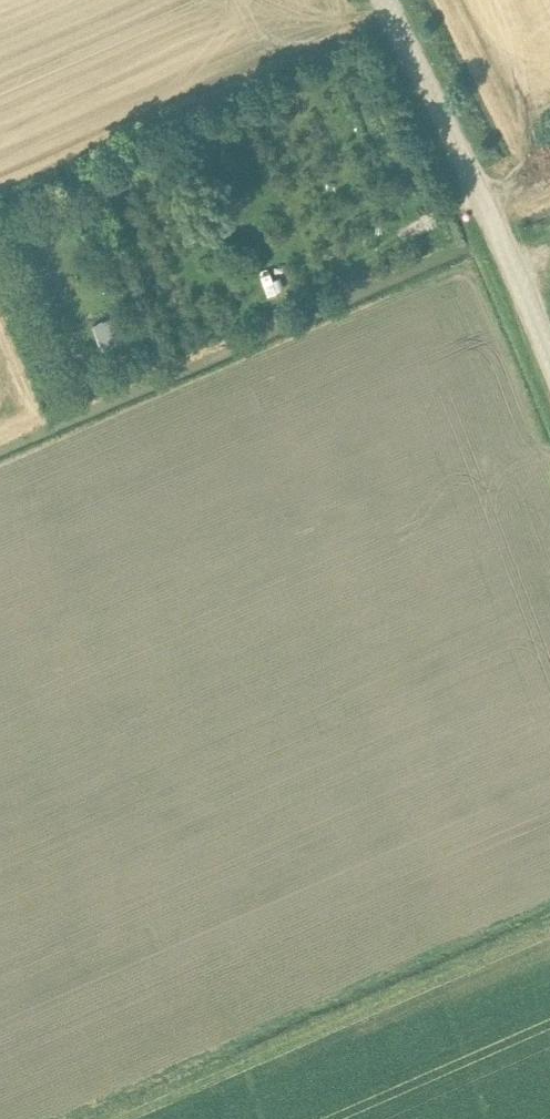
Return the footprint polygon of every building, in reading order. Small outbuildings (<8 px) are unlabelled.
[(93,330),(95,331),(107,362),(135,349),(121,316),(93,330)]
